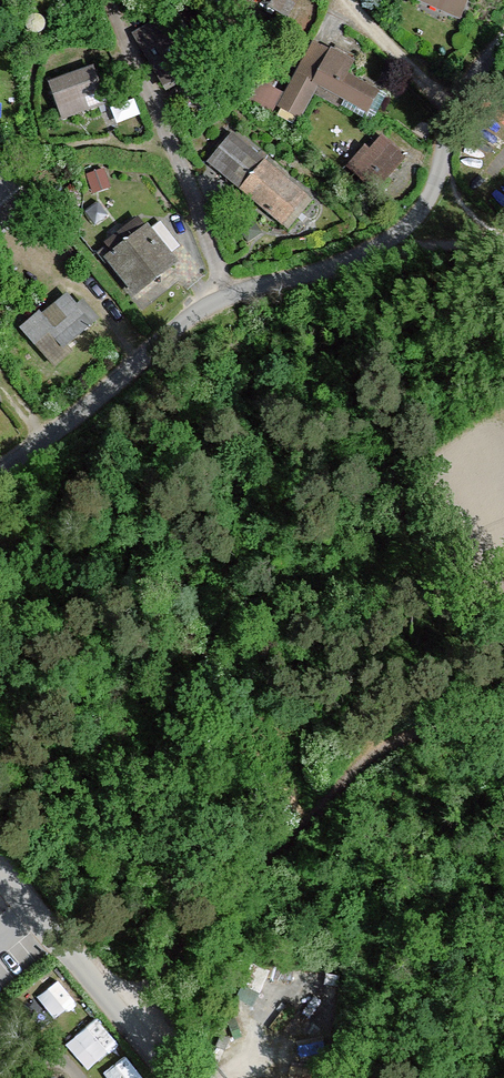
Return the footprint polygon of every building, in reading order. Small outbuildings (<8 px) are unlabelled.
[(301,10),(303,0),(244,0),(301,10)] [(421,3),(470,23),(480,0),(422,0),(421,3)] [(354,65),(312,42),(284,95),(259,82),(247,104),(271,117),(275,108),(301,121),(318,89),(369,116),(381,93),(348,75),(354,65)] [(91,65),(45,85),(62,125),(108,105),(91,65)] [(208,155),(239,182),(266,150),(236,123),(208,155)] [(351,161),(382,185),(411,149),(380,125),(351,161)] [(313,202),(266,163),(241,193),(288,232),(313,202)] [(2,169),(0,170),(0,237),(35,205),(2,169)] [(136,232),(102,259),(134,300),(169,273),(136,232)] [(64,293),(27,331),(67,370),(104,332),(64,293)] [(63,969),(29,1000),(49,1021),(82,990),(63,969)] [(69,1039),(88,1065),(121,1041),(103,1015),(69,1039)] [(133,1077),(151,1077),(145,1069),(133,1077)]
